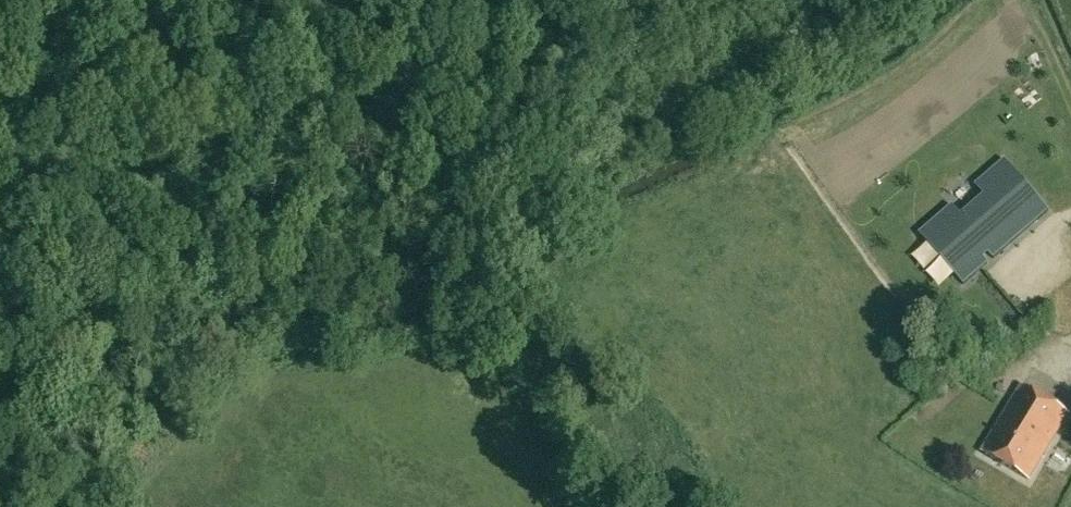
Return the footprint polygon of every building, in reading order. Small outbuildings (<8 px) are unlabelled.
[(961,216),(952,205),(929,225),(964,266),(985,247),(994,258),(1048,212),(1012,171),(961,216)] [(1028,480),(1064,420),(1067,414),(1022,387),(982,453),(1028,480)]
